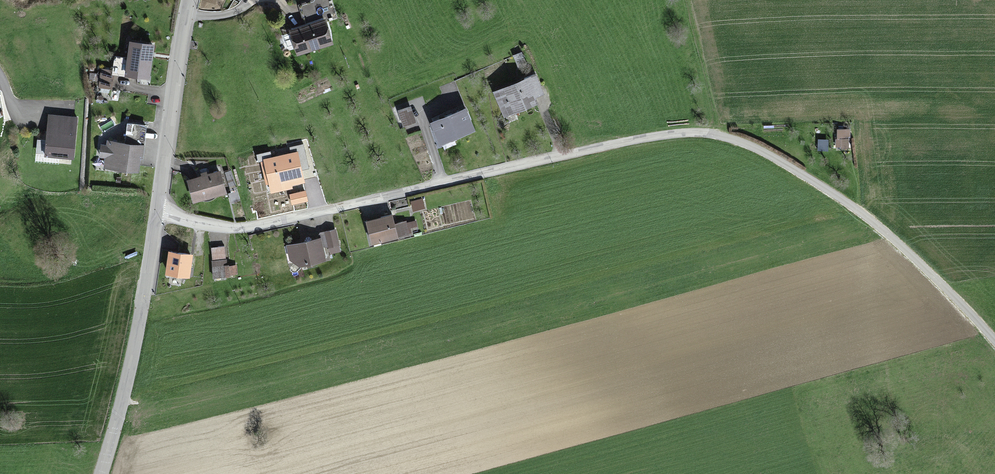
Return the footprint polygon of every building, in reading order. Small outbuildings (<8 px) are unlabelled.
[(322,22),(289,32),(296,55),(329,45),(322,22)] [(147,47),(127,46),(125,76),(146,77),(147,47)] [(111,77),(100,76),(99,92),(111,93),(111,77)] [(535,78),(493,96),(502,118),(544,101),(535,78)] [(410,109),(397,113),(401,127),(414,123),(410,109)] [(463,112),(430,127),(439,147),(472,132),(463,112)] [(85,122),(47,117),(42,155),(80,159),(85,122)] [(147,128),(123,125),(120,144),(98,142),(94,169),(141,175),(147,128)] [(845,131),(836,131),(836,149),(845,149),(845,131)] [(297,153),(264,160),(272,193),(292,188),(291,185),(304,182),(297,153)] [(218,175),(186,183),(191,203),(223,195),(218,175)] [(390,218),(364,225),(370,245),(406,235),(403,223),(392,226),(390,218)] [(334,232),(323,234),(327,251),(337,248),(334,232)] [(320,242),(288,248),(290,259),(296,258),(298,268),(324,263),(320,242)] [(164,256),(163,277),(183,278),(184,258),(164,256)]
